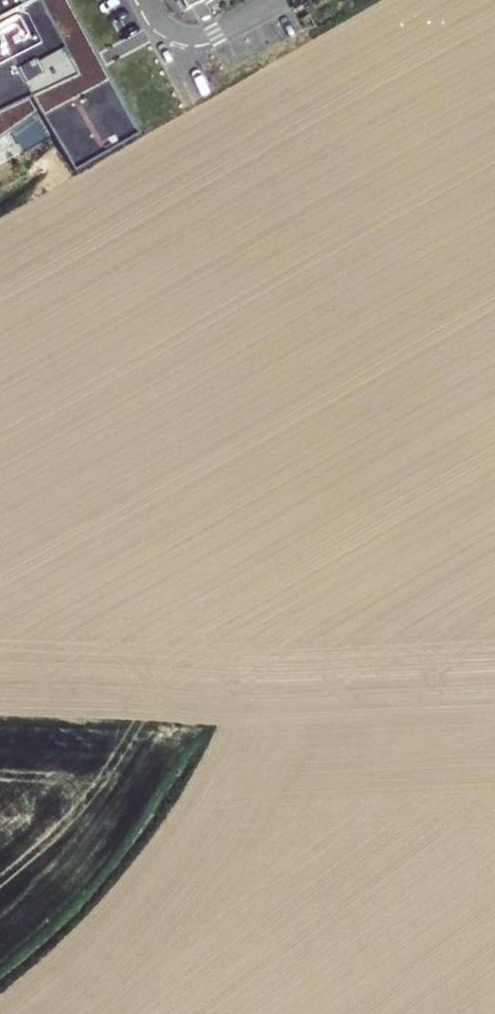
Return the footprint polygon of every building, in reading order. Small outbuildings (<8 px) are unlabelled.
[(27,124),(38,144),(68,128),(88,164),(153,126),(83,0),(0,0),(0,143),(27,124)] [(184,9),(201,0),(180,0),(184,9)]
